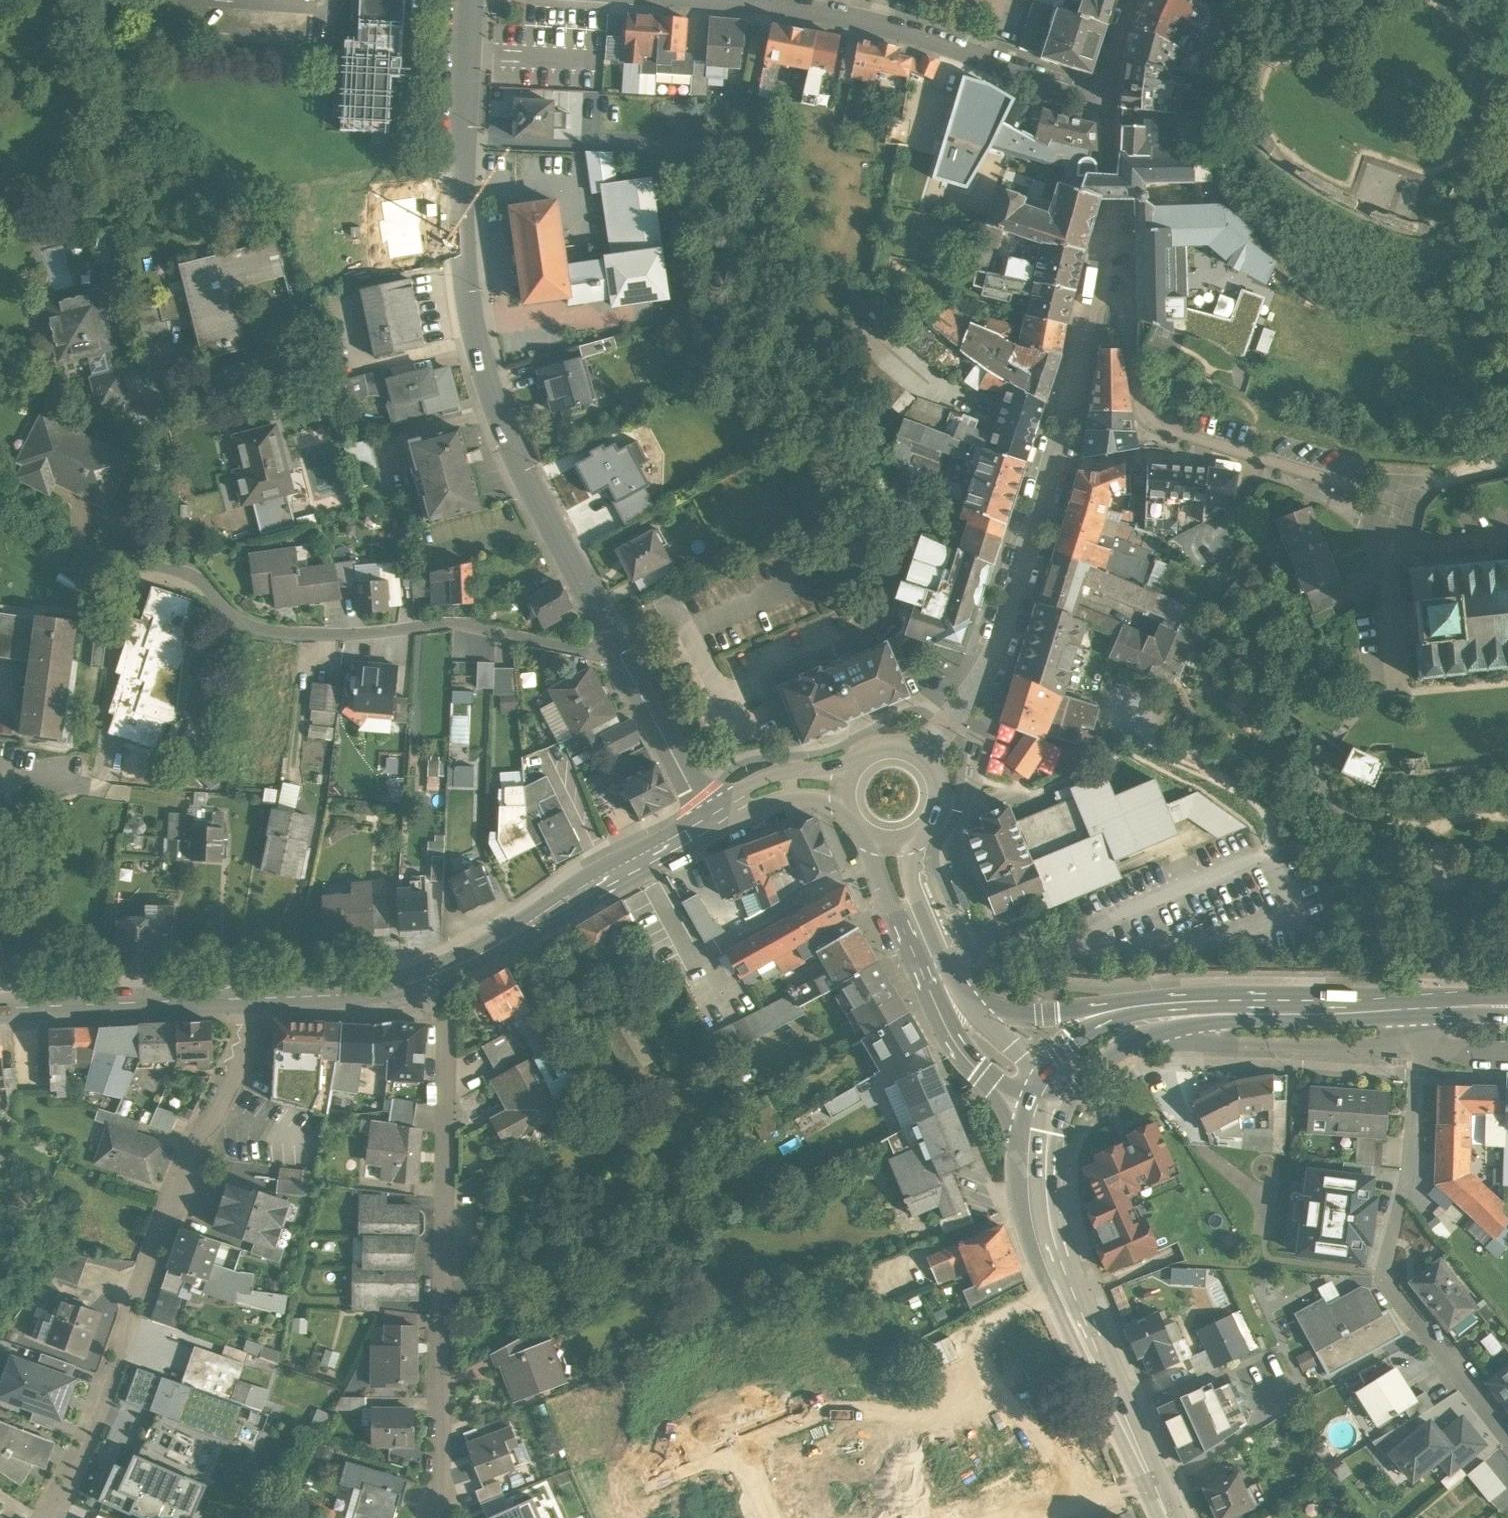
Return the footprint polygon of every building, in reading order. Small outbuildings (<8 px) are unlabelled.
[(359,41),(348,40),(346,40),(342,130),(388,132),(391,78),(392,58),(401,58),(402,42),(404,0),(361,0),(359,41)] [(1018,47),(1041,55),(1056,9),(1052,7),(1053,6),(1036,0),(1034,0),(1018,47)] [(1070,0),(1058,0),(1058,2),(1055,1),(1053,6),(1052,7),(1056,9),(1079,17),(1079,16),(1101,23),(1108,0),(1082,0),(1081,4),(1070,0)] [(1141,14),(1175,30),(1179,22),(1202,34),(1213,11),(1211,10),(1203,5),(1197,0),(1188,0),(1187,4),(1180,0),(1147,0),(1141,14)] [(1203,5),(1211,10),(1217,0),(1206,0),(1203,5)] [(1079,17),(1056,9),(1041,55),(1040,59),(1077,70),(1087,41),(1094,43),(1101,23),(1079,16),(1079,17)] [(1175,30),(1141,14),(1135,29),(1169,46),(1178,32),(1175,30)] [(660,17),(628,15),(627,37),(625,61),(625,63),(641,64),(642,56),(657,57),(657,51),(660,17)] [(687,19),(660,17),(657,51),(670,52),(669,60),(683,61),(684,53),(685,53),(687,19)] [(745,23),(709,20),(707,55),(707,63),(706,77),(707,77),(726,78),(727,65),(740,66),(741,54),(742,54),(743,42),(744,43),(745,23)] [(815,33),(772,25),(765,60),(776,62),(808,68),(815,33)] [(1135,29),(1127,60),(1145,69),(1146,68),(1155,72),(1163,70),(1169,46),(1135,29)] [(1204,45),(1192,39),(1178,32),(1169,46),(1180,50),(1188,55),(1197,59),(1204,45)] [(839,38),(815,33),(808,68),(818,70),(832,73),(839,38)] [(627,37),(607,36),(605,60),(625,61),(627,37)] [(846,41),(838,82),(850,84),(851,77),(852,77),(854,65),(858,43),(846,41)] [(423,43),(402,42),(401,58),(401,68),(410,69),(422,69),(423,43)] [(899,50),(858,42),(858,43),(854,65),(869,68),(907,76),(908,69),(908,68),(910,59),(897,57),(899,50)] [(1188,55),(1180,50),(1170,72),(1178,74),(1186,76),(1187,73),(1197,59),(1188,55)] [(707,55),(695,54),(692,96),(706,96),(707,77),(706,77),(707,63),(707,55)] [(401,58),(392,58),(391,78),(409,79),(410,69),(401,68),(401,58)] [(937,63),(924,58),(921,64),(916,73),(930,79),(937,63)] [(921,64),(910,59),(908,68),(908,69),(907,76),(909,76),(909,70),(916,73),(921,64)] [(776,62),(765,60),(759,88),(773,90),(774,84),(772,84),(776,62)] [(1145,69),(1127,60),(1127,61),(1122,88),(1121,109),(1154,113),(1170,114),(1195,116),(1196,111),(1178,108),(1179,100),(1204,103),(1204,94),(1178,91),(1180,85),(1180,84),(1173,82),(1162,79),(1163,70),(1155,72),(1146,68),(1145,69)] [(869,68),(854,65),(852,77),(867,80),(869,68)] [(818,70),(808,68),(801,103),(817,107),(819,97),(814,96),(817,80),(816,80),(818,70)] [(1170,72),(1163,70),(1162,79),(1173,82),(1180,84),(1180,85),(1185,86),(1187,76),(1186,76),(1178,74),(1170,72)] [(963,76),(933,179),(966,190),(991,149),(1003,124),(1014,99),(995,88),(976,80),(963,76)] [(552,103),(516,102),(515,138),(551,139),(551,129),(565,130),(566,113),(552,112),(552,103)] [(1048,113),(1028,105),(1019,119),(1014,128),(1034,139),(1048,113)] [(1154,113),(1121,109),(1121,110),(1120,128),(1145,128),(1145,123),(1154,123),(1154,113)] [(1095,125),(1056,116),(1048,113),(1034,139),(1046,146),(1049,141),(1067,145),(1092,150),(1096,152),(1095,125)] [(1154,113),(1154,123),(1145,123),(1145,128),(1145,136),(1150,136),(1155,135),(1169,135),(1170,114),(1154,113)] [(1067,145),(1049,141),(1046,146),(1034,139),(1014,128),(1003,124),(991,149),(1064,171),(1058,183),(1079,191),(1084,176),(1097,176),(1097,164),(1094,161),(1090,159),(1092,150),(1067,145)] [(1120,128),(1119,156),(1120,156),(1149,157),(1150,148),(1150,143),(1144,143),(1145,136),(1145,128),(1120,128)] [(1150,148),(1149,157),(1169,156),(1169,147),(1150,148)] [(611,153),(587,152),(593,194),(603,193),(602,184),(615,183),(611,153)] [(1149,157),(1120,156),(1117,178),(1116,178),(1115,200),(1134,200),(1135,232),(1153,231),(1152,210),(1152,208),(1145,203),(1146,201),(1147,199),(1147,197),(1146,195),(1144,193),(1142,193),(1143,184),(1193,184),(1192,156),(1169,156),(1149,157)] [(1210,156),(1192,156),(1193,184),(1210,184),(1210,156)] [(1079,191),(1058,183),(1048,216),(1021,207),(1024,198),(998,189),(985,226),(1001,231),(1041,245),(1042,243),(1083,252),(1099,199),(1100,200),(1099,177),(1097,176),(1084,176),(1079,191)] [(1109,177),(1099,177),(1100,200),(1115,200),(1116,178),(1109,177)] [(615,183),(602,184),(603,193),(612,257),(605,257),(605,261),(565,266),(569,297),(567,297),(568,305),(611,299),(612,307),(667,299),(651,178),(615,183)] [(422,197),(390,202),(392,217),(388,217),(389,225),(389,230),(426,224),(422,197)] [(556,203),(511,209),(513,226),(512,226),(521,286),(522,286),(524,303),(567,297),(569,297),(565,266),(556,203)] [(1218,207),(1152,210),(1153,231),(1168,231),(1168,232),(1219,230),(1218,211),(1218,207)] [(1226,210),(1218,211),(1219,230),(1223,229),(1224,229),(1225,228),(1226,227),(1244,242),(1252,231),(1226,210)] [(426,224),(389,230),(390,235),(391,242),(396,241),(398,256),(430,252),(426,224)] [(985,226),(974,271),(986,274),(990,275),(1001,231),(985,226)] [(1244,242),(1226,227),(1225,228),(1224,229),(1223,229),(1210,247),(1230,265),(1230,266),(1241,272),(1264,285),(1267,284),(1275,265),(1267,260),(1244,242)] [(1219,230),(1168,232),(1170,267),(1184,266),(1184,246),(1210,247),(1223,229),(1219,230)] [(1153,231),(1135,232),(1138,321),(1172,334),(1172,321),(1186,320),(1185,311),(1185,298),(1171,298),(1170,267),(1168,232),(1168,231),(1153,231)] [(276,240),(177,266),(202,361),(246,350),(230,290),(285,276),(276,240)] [(1083,252),(1042,243),(1041,245),(1038,257),(1032,284),(1033,284),(1073,292),(1083,252)] [(1038,257),(1022,253),(1020,261),(1008,258),(1003,278),(1032,284),(1038,257)] [(990,275),(986,274),(981,296),(1008,303),(1011,293),(1030,297),(1033,284),(1032,284),(1003,278),(990,275)] [(410,280),(393,284),(396,298),(413,295),(410,280)] [(396,298),(393,284),(360,291),(374,358),(424,347),(413,295),(396,298)] [(1073,292),(1033,284),(1030,297),(1026,316),(1065,324),(1073,292)] [(1232,323),(1185,311),(1186,320),(1172,321),(1172,334),(1199,342),(1212,347),(1223,355),(1239,362),(1262,297),(1242,290),(1232,323)] [(98,293),(46,307),(60,360),(112,347),(98,293)] [(171,295),(135,305),(144,340),(169,334),(162,309),(174,306),(171,295)] [(970,320),(938,295),(919,320),(955,348),(957,351),(958,351),(958,350),(968,324),(970,320)] [(1023,331),(971,315),(970,320),(968,324),(996,335),(1004,341),(1005,341),(1008,343),(1010,335),(1021,337),(1023,331)] [(1065,324),(1026,316),(1023,331),(1021,337),(1019,348),(1059,355),(1065,324)] [(957,351),(955,348),(954,348),(919,320),(916,318),(901,336),(952,378),(955,375),(968,359),(958,350),(958,351),(957,351)] [(1059,355),(1019,348),(1008,343),(1005,341),(1004,341),(996,335),(968,324),(958,350),(968,359),(986,372),(1008,384),(1008,385),(1043,404),(1059,355)] [(614,337),(579,347),(582,358),(583,358),(617,349),(614,337)] [(916,401),(858,351),(844,368),(902,417),(916,401)] [(1118,351),(1099,351),(1089,412),(1129,414),(1118,351)] [(582,358),(538,371),(544,387),(547,386),(554,412),(590,402),(585,385),(591,384),(583,358),(582,358)] [(986,372),(968,359),(955,375),(969,386),(978,388),(986,372)] [(389,368),(345,380),(346,385),(345,385),(347,393),(348,393),(350,397),(352,400),(355,402),(359,402),(363,401),(365,399),(365,398),(367,391),(390,385),(389,381),(393,380),(389,368)] [(393,380),(389,381),(390,385),(395,404),(389,406),(395,423),(417,416),(441,409),(458,405),(448,369),(431,374),(430,370),(418,373),(418,374),(393,380)] [(1008,384),(986,372),(978,388),(1005,393),(1008,385),(1008,384)] [(119,373),(92,380),(99,407),(122,401),(126,400),(119,373)] [(1043,404),(1008,385),(1005,393),(991,439),(987,451),(1024,463),(1043,404)] [(122,401),(99,407),(101,413),(129,428),(122,401)] [(960,417),(916,401),(902,417),(901,419),(916,425),(916,424),(952,438),(960,417)] [(458,405),(441,409),(443,416),(460,411),(458,405)] [(1129,414),(1089,412),(1085,432),(1133,433),(1129,414)] [(984,435),(972,430),(975,422),(960,417),(952,438),(952,439),(983,450),(987,452),(987,451),(991,439),(984,435)] [(127,463),(48,422),(18,478),(20,479),(22,477),(45,489),(44,491),(47,493),(53,480),(104,507),(127,463)] [(983,450),(952,439),(952,438),(916,424),(916,425),(909,440),(897,435),(889,456),(903,476),(951,498),(965,505),(983,450)] [(275,427),(234,437),(243,473),(249,471),(251,483),(238,486),(243,505),(252,502),(288,493),(292,492),(275,427)] [(459,429),(410,442),(431,522),(480,509),(459,429)] [(1133,433),(1085,432),(1081,457),(1083,458),(1084,458),(1136,450),(1133,433)] [(842,443),(854,460),(862,454),(851,437),(842,443)] [(369,440),(343,447),(351,475),(376,468),(369,440)] [(652,490),(629,449),(620,453),(616,446),(606,452),(604,448),(581,460),(583,463),(574,468),(593,502),(609,493),(618,509),(647,493),(652,490)] [(1024,463),(987,451),(987,452),(983,450),(965,505),(964,509),(973,512),(1005,525),(1024,463)] [(773,460),(762,466),(766,474),(777,469),(773,460)] [(1097,475),(1077,472),(1066,510),(1066,511),(1101,519),(1102,512),(1107,494),(1124,496),(1123,465),(1097,475)] [(1207,470),(1149,465),(1146,497),(1145,520),(1163,521),(1164,504),(1178,505),(1179,500),(1203,502),(1207,470)] [(1235,475),(1207,470),(1203,502),(1202,513),(1208,514),(1209,507),(1216,508),(1217,507),(1229,509),(1235,475)] [(893,496),(876,477),(857,489),(883,519),(884,517),(893,496)] [(934,499),(917,491),(911,503),(943,517),(946,510),(949,504),(944,504),(934,499)] [(951,498),(938,492),(934,499),(944,504),(949,504),(951,498)] [(288,493),(252,502),(261,535),(296,526),(288,493)] [(647,493),(618,509),(627,526),(656,510),(647,493)] [(911,503),(893,496),(884,517),(901,525),(907,513),(911,503)] [(965,505),(951,498),(949,504),(946,510),(961,518),(964,509),(965,505)] [(368,499),(359,502),(362,509),(370,507),(368,499)] [(943,517),(911,503),(907,513),(929,523),(929,522),(949,531),(948,533),(959,538),(963,544),(968,528),(943,517)] [(973,512),(964,509),(961,518),(970,522),(973,512)] [(1306,509),(1275,521),(1281,538),(1284,536),(1291,554),(1319,544),(1306,509)] [(1122,510),(1121,515),(1106,511),(1106,513),(1102,512),(1101,519),(1129,528),(1133,513),(1122,510)] [(1101,519),(1066,511),(1053,552),(1102,571),(1144,589),(1154,564),(1150,563),(1093,546),(1097,532),(1127,542),(1131,529),(1129,528),(1101,519)] [(1005,525),(973,512),(970,522),(968,527),(1000,541),(1005,525)] [(959,538),(948,533),(949,531),(929,522),(929,523),(907,513),(901,525),(921,534),(927,537),(956,550),(960,551),(963,544),(959,538)] [(1000,541),(968,527),(968,528),(963,544),(960,551),(960,553),(992,566),(1000,541)] [(1134,530),(1131,529),(1127,542),(1126,545),(1140,549),(1146,533),(1134,530)] [(658,530),(617,552),(633,581),(634,580),(655,569),(668,562),(661,547),(666,544),(658,530)] [(1127,542),(1097,532),(1093,546),(1150,563),(1154,554),(1140,549),(1126,545),(1127,542)] [(1153,536),(1146,533),(1140,549),(1154,554),(1161,540),(1153,536)] [(927,537),(921,534),(905,584),(899,582),(899,584),(899,585),(895,598),(917,605),(937,611),(956,550),(927,537)] [(1291,554),(1290,555),(1304,594),(1305,593),(1324,586),(1335,582),(1321,543),(1319,544),(1291,554)] [(321,565),(298,568),(295,546),(255,552),(258,580),(271,578),(275,608),(326,601),(321,565)] [(915,611),(907,636),(908,636),(964,655),(992,566),(960,553),(960,551),(956,550),(937,611),(917,605),(915,611)] [(1175,602),(1160,595),(1156,594),(1144,589),(1102,571),(1053,552),(1036,605),(1070,616),(1078,593),(1085,596),(1088,586),(1166,618),(1154,642),(1171,650),(1181,659),(1186,648),(1203,658),(1209,653),(1195,627),(1204,614),(1175,602)] [(356,560),(334,563),(339,587),(357,587),(356,583),(357,583),(356,560)] [(1409,574),(1415,625),(1417,645),(1413,646),(1417,676),(1414,678),(1418,682),(1421,679),(1438,677),(1441,679),(1443,676),(1463,674),(1465,672),(1482,670),(1485,672),(1487,669),(1501,668),(1504,670),(1507,667),(1507,561),(1496,562),(1493,560),(1491,563),(1476,564),(1473,562),(1471,565),(1455,567),(1452,564),(1449,567),(1444,568),(1435,569),(1432,566),(1430,569),(1413,571),(1410,568),(1406,572),(1409,574)] [(334,563),(321,565),(326,601),(342,599),(339,587),(334,563)] [(472,563),(451,568),(452,605),(453,606),(473,604),(472,563)] [(357,583),(356,583),(357,587),(359,613),(388,611),(388,608),(402,607),(398,564),(380,565),(382,581),(357,583)] [(451,568),(432,573),(432,586),(433,595),(434,607),(452,605),(451,568)] [(655,569),(634,580),(639,590),(661,579),(655,569)] [(432,573),(411,579),(412,587),(432,586),(432,573)] [(1257,583),(1243,573),(1223,599),(1237,610),(1257,583)] [(558,583),(529,599),(539,619),(535,621),(538,626),(542,624),(544,628),(560,620),(558,616),(572,608),(558,583)] [(1324,586),(1305,593),(1313,615),(1332,607),(1324,586)] [(152,587),(141,621),(128,617),(120,641),(126,642),(116,673),(121,675),(113,700),(118,702),(108,734),(158,750),(167,723),(172,725),(173,723),(161,720),(176,676),(170,674),(180,644),(174,642),(180,625),(174,623),(183,597),(152,587)] [(433,595),(412,596),(414,621),(434,618),(434,607),(433,595)] [(509,601),(490,602),(488,612),(509,610),(509,601)] [(1036,605),(1015,674),(1015,675),(1061,697),(1068,672),(1079,676),(1087,652),(1075,648),(1083,624),(1070,618),(1070,616),(1036,605)] [(907,608),(902,622),(899,631),(897,633),(907,636),(915,611),(907,608)] [(1329,609),(1309,617),(1313,627),(1334,619),(1329,609)] [(0,613),(0,620),(5,621),(3,634),(26,637),(31,637),(34,618),(0,613)] [(1113,624),(1093,615),(1088,626),(1109,635),(1111,629),(1113,624)] [(77,621),(34,616),(34,618),(31,637),(26,637),(23,655),(29,656),(28,662),(19,734),(61,740),(77,621)] [(1171,650),(1154,642),(1121,628),(1119,632),(1116,638),(1107,658),(1170,686),(1181,659),(1171,650)] [(1119,632),(1111,629),(1109,635),(1116,638),(1119,632)] [(0,633),(0,658),(28,662),(29,656),(23,655),(26,637),(3,634),(0,633)] [(907,636),(897,633),(892,638),(898,648),(908,636),(907,636)] [(883,644),(822,670),(821,667),(796,678),(796,679),(776,687),(801,746),(846,727),(845,722),(887,705),(887,706),(908,697),(899,675),(908,671),(903,658),(898,648),(892,638),(883,643),(883,644)] [(102,670),(106,642),(94,641),(91,669),(102,670)] [(398,667),(352,663),(350,675),(358,676),(356,691),(356,697),(343,713),(361,727),(371,713),(391,715),(393,697),(395,697),(398,667)] [(494,663),(478,663),(477,688),(493,688),(494,663)] [(590,668),(549,690),(566,720),(568,719),(576,735),(577,736),(590,728),(616,715),(590,668)] [(1061,697),(1015,675),(999,725),(1026,736),(1040,741),(1043,734),(1076,745),(1082,727),(1093,730),(1101,708),(1061,697)] [(340,687),(315,684),(312,708),(338,711),(340,687)] [(11,732),(14,715),(0,713),(0,730),(11,732)] [(631,720),(600,737),(612,758),(643,742),(631,720)] [(597,741),(590,728),(577,736),(576,735),(562,743),(569,756),(597,741)] [(1040,741),(1026,736),(1006,765),(1021,775),(1030,766),(1039,749),(1043,742),(1040,741)] [(674,800),(643,742),(612,758),(611,762),(639,819),(674,800)] [(1382,763),(1352,749),(1340,773),(1372,787),(1382,763)] [(474,767),(454,766),(453,786),(473,787),(474,767)] [(224,774),(216,773),(216,781),(223,782),(224,774)] [(1074,799),(1015,824),(1008,806),(979,818),(983,827),(966,833),(986,880),(983,881),(996,912),(1041,894),(1044,899),(1041,900),(1045,909),(1055,905),(1107,883),(1120,878),(1113,861),(1114,861),(1114,860),(1177,834),(1172,824),(1165,806),(1155,781),(1114,797),(1105,775),(1070,790),(1074,799)] [(556,795),(546,776),(524,788),(526,816),(541,809),(547,820),(564,812),(558,801),(556,795)] [(296,810),(302,786),(285,782),(279,805),(296,810)] [(524,788),(506,789),(507,803),(501,803),(499,832),(500,841),(509,859),(536,846),(527,829),(526,816),(524,788)] [(275,792),(265,790),(263,801),(273,803),(275,792)] [(1197,793),(1165,806),(1172,824),(1187,817),(1218,839),(1245,827),(1197,793)] [(541,809),(526,816),(527,829),(536,846),(546,841),(538,825),(547,820),(541,809)] [(213,811),(194,810),(193,815),(170,814),(169,840),(170,840),(170,841),(184,841),(183,859),(191,860),(193,828),(223,829),(224,813),(213,812),(213,811)] [(311,818),(275,810),(269,835),(271,835),(263,870),(298,878),(311,818)] [(547,820),(538,825),(546,841),(547,843),(573,830),(564,812),(547,820)] [(815,819),(782,833),(742,848),(749,866),(768,859),(774,874),(785,870),(787,873),(798,869),(805,884),(837,870),(815,819)] [(223,829),(193,828),(191,860),(221,862),(223,829)] [(184,841),(170,841),(169,859),(183,859),(184,841)] [(742,847),(710,859),(723,896),(733,893),(735,899),(749,894),(746,888),(755,885),(755,884),(750,870),(749,867),(742,848),(742,847)] [(445,857),(434,857),(433,881),(444,881),(445,857)] [(480,867),(450,880),(465,913),(494,900),(480,867)] [(761,867),(750,870),(755,884),(766,879),(761,867)] [(426,876),(410,876),(410,889),(411,894),(426,893),(426,876)] [(766,879),(755,884),(755,885),(760,897),(773,890),(768,878),(766,879)] [(785,883),(773,890),(777,903),(786,898),(797,895),(791,880),(785,883)] [(353,899),(328,900),(329,914),(324,914),(325,935),(374,932),(372,905),(370,884),(352,885),(353,899)] [(845,887),(795,915),(808,938),(835,924),(856,911),(845,887)] [(411,894),(410,889),(398,890),(400,930),(428,928),(426,893),(411,894)] [(773,890),(760,897),(764,910),(777,903),(773,890)] [(697,894),(683,902),(704,939),(706,942),(712,939),(722,930),(712,921),(697,894)] [(621,901),(577,928),(605,976),(620,964),(618,961),(608,944),(636,928),(621,901)] [(387,904),(372,905),(374,929),(388,928),(387,904)] [(156,923),(156,907),(146,907),(146,917),(128,917),(127,918),(132,923),(156,923)] [(172,935),(175,907),(156,907),(156,923),(158,923),(158,935),(172,935)] [(795,915),(727,953),(741,977),(757,968),(773,958),(774,957),(808,938),(795,915)] [(158,935),(158,923),(156,923),(132,923),(127,918),(120,918),(116,923),(116,929),(119,931),(119,942),(115,942),(115,962),(155,962),(155,960),(154,960),(154,944),(158,944),(158,935)] [(774,957),(773,958),(783,973),(818,954),(817,952),(841,937),(835,924),(808,938),(774,957)] [(858,928),(817,952),(818,954),(825,966),(821,968),(825,974),(829,972),(830,973),(837,986),(878,962),(858,928)] [(647,949),(640,937),(632,941),(639,953),(647,949)] [(639,953),(630,959),(637,971),(653,962),(647,949),(639,953)] [(627,960),(620,964),(605,976),(617,997),(642,982),(637,971),(630,959),(627,960)] [(878,962),(837,986),(838,987),(867,1036),(908,1012),(878,962)] [(757,968),(741,977),(743,982),(760,972),(757,968)] [(507,970),(488,981),(488,980),(480,985),(480,986),(475,988),(481,999),(475,1002),(481,1013),(487,1010),(493,1020),(499,1016),(501,1020),(513,1012),(540,1058),(541,1057),(553,1051),(545,1037),(520,992),(507,970)] [(830,973),(792,993),(799,1007),(801,1006),(838,987),(837,986),(830,973)] [(759,1010),(731,1025),(743,1046),(804,1014),(801,1006),(799,1007),(792,993),(759,1010)] [(653,1060),(623,1009),(599,1023),(630,1074),(653,1060)] [(867,1036),(862,1040),(880,1071),(927,1044),(908,1012),(867,1036)] [(324,1024),(276,1021),(275,1049),(287,1050),(287,1057),(322,1059),(324,1024)] [(210,1023),(176,1024),(177,1059),(177,1060),(175,1066),(185,1065),(185,1061),(198,1061),(198,1066),(207,1066),(212,1058),(210,1023)] [(374,1026),(341,1025),(339,1060),(361,1061),(367,1061),(373,1062),(388,1063),(389,1063),(391,1023),(374,1025),(374,1026)] [(425,1025),(391,1023),(389,1063),(388,1063),(387,1079),(422,1081),(425,1025)] [(176,1024),(138,1026),(139,1062),(136,1069),(153,1068),(152,1060),(177,1059),(176,1024)] [(341,1025),(324,1024),(322,1059),(335,1060),(339,1060),(341,1025)] [(731,1025),(711,1035),(722,1057),(743,1046),(731,1025)] [(138,1026),(100,1028),(91,1067),(133,1075),(136,1069),(139,1062),(138,1026)] [(99,1028),(75,1029),(76,1061),(74,1061),(74,1067),(90,1068),(99,1028)] [(75,1029),(49,1030),(50,1056),(50,1062),(64,1061),(74,1061),(76,1061),(75,1029)] [(504,1035),(482,1047),(499,1079),(521,1068),(504,1035)] [(322,1059),(287,1057),(287,1050),(275,1049),(272,1101),(312,1112),(322,1091),(320,1086),(320,1080),(322,1059)] [(553,1051),(541,1057),(560,1092),(573,1084),(555,1050),(553,1051)] [(50,1056),(38,1056),(38,1079),(50,1078),(50,1062),(50,1056)] [(499,1079),(494,1082),(506,1103),(511,1112),(495,1121),(494,1122),(505,1143),(569,1109),(560,1092),(541,1057),(540,1058),(521,1068),(499,1079)] [(335,1060),(322,1059),(320,1080),(332,1081),(335,1060)] [(339,1060),(335,1060),(332,1081),(331,1090),(355,1094),(361,1061),(339,1060)] [(64,1061),(50,1062),(50,1078),(65,1078),(64,1061)] [(935,1064),(895,1081),(905,1105),(911,1102),(919,1121),(953,1106),(935,1064)] [(133,1075),(91,1067),(82,1103),(99,1109),(116,1114),(133,1075)] [(14,1068),(4,1069),(8,1107),(18,1106),(14,1068)] [(876,1074),(855,1086),(862,1099),(883,1087),(876,1074)] [(1273,1076),(1236,1082),(1240,1112),(1273,1107),(1273,1076)] [(1286,1076),(1273,1076),(1273,1107),(1273,1112),(1285,1111),(1286,1076)] [(65,1078),(50,1078),(51,1091),(66,1090),(65,1078)] [(1236,1082),(1191,1103),(1205,1131),(1212,1128),(1240,1114),(1240,1112),(1236,1082)] [(1470,1087),(1438,1086),(1438,1123),(1469,1124),(1469,1105),(1475,1105),(1476,1088),(1470,1088),(1470,1087)] [(1493,1088),(1476,1088),(1475,1105),(1492,1106),(1493,1088)] [(1505,1089),(1493,1088),(1492,1106),(1504,1106),(1505,1089)] [(1387,1095),(1313,1089),(1310,1116),(1327,1118),(1326,1131),(1357,1133),(1383,1136),(1387,1095)] [(66,1090),(51,1091),(51,1104),(66,1103),(66,1090)] [(782,1128),(767,1096),(746,1108),(761,1140),(782,1128)] [(417,1103),(392,1099),(390,1113),(415,1117),(417,1103)] [(905,1105),(895,1109),(903,1129),(919,1121),(911,1102),(905,1105)] [(506,1103),(490,1111),(495,1121),(511,1112),(506,1103)] [(953,1106),(919,1121),(903,1129),(888,1137),(903,1175),(897,1177),(904,1198),(903,1198),(905,1202),(906,1202),(911,1216),(939,1205),(944,1217),(944,1218),(966,1209),(964,1203),(951,1171),(975,1161),(953,1106)] [(178,1114),(158,1107),(149,1125),(171,1133),(178,1114)] [(116,1114),(99,1109),(95,1120),(110,1125),(137,1134),(141,1122),(116,1114)] [(1266,1113),(1266,1121),(1241,1120),(1243,1138),(1216,1134),(1215,1146),(1283,1155),(1285,1111),(1273,1112),(1266,1113)] [(415,1117),(390,1113),(388,1125),(400,1127),(413,1129),(415,1117)] [(1240,1114),(1212,1128),(1216,1134),(1243,1138),(1241,1120),(1240,1114)] [(1154,1122),(1127,1134),(1132,1145),(1147,1179),(1150,1186),(1168,1178),(1164,1169),(1174,1165),(1154,1122)] [(1504,1122),(1487,1122),(1486,1146),(1503,1146),(1504,1127),(1504,1122)] [(388,1125),(371,1123),(367,1149),(383,1152),(380,1180),(393,1182),(400,1127),(388,1125)] [(1469,1124),(1438,1123),(1438,1134),(1468,1134),(1469,1124)] [(137,1134),(110,1125),(97,1162),(149,1181),(162,1143),(137,1134)] [(413,1129),(400,1127),(393,1182),(416,1184),(420,1130),(413,1129)] [(1383,1136),(1357,1133),(1355,1164),(1372,1166),(1380,1167),(1383,1136)] [(1468,1134),(1438,1134),(1437,1177),(1467,1178),(1467,1173),(1468,1134)] [(1123,1144),(1095,1156),(1098,1164),(1084,1170),(1098,1201),(1085,1206),(1097,1233),(1098,1232),(1101,1240),(1132,1226),(1125,1212),(1132,1209),(1127,1197),(1140,1191),(1137,1184),(1147,1179),(1132,1145),(1125,1149),(1123,1144)] [(0,1155),(0,1167),(8,1160),(0,1155)] [(1355,1164),(1343,1163),(1341,1174),(1371,1178),(1372,1166),(1355,1164)] [(315,1172),(280,1168),(278,1179),(314,1184),(315,1172)] [(1341,1174),(1308,1170),(1308,1172),(1311,1172),(1310,1184),(1306,1183),(1299,1241),(1302,1242),(1301,1253),(1297,1252),(1297,1254),(1361,1262),(1361,1261),(1358,1260),(1360,1243),(1369,1244),(1375,1199),(1366,1197),(1368,1180),(1371,1180),(1371,1178),(1341,1174)] [(1467,1173),(1467,1178),(1437,1177),(1437,1186),(1496,1239),(1507,1221),(1507,1219),(1502,1215),(1503,1202),(1467,1173)] [(307,1185),(278,1181),(277,1192),(305,1196),(307,1185)] [(259,1198),(230,1188),(223,1207),(278,1226),(286,1203),(260,1194),(259,1198)] [(966,1209),(944,1218),(944,1217),(939,1219),(945,1234),(974,1223),(966,1202),(964,1203),(966,1209)] [(278,1226),(223,1207),(216,1227),(256,1241),(271,1246),(278,1226)] [(417,1208),(361,1207),(361,1238),(365,1238),(413,1238),(413,1239),(417,1239),(417,1208)] [(1101,1240),(1094,1243),(1105,1269),(1109,1267),(1111,1273),(1126,1266),(1124,1261),(1140,1254),(1142,1259),(1157,1252),(1155,1248),(1158,1246),(1146,1220),(1132,1226),(1101,1240)] [(1467,1229),(1484,1245),(1492,1237),(1474,1221),(1467,1229)] [(1002,1227),(926,1258),(933,1275),(967,1261),(977,1285),(1019,1268),(1018,1266),(1012,1253),(1013,1252),(1009,1243),(1008,1243),(1003,1230),(1003,1229),(1002,1227)] [(220,1242),(182,1229),(181,1231),(177,1244),(177,1245),(169,1267),(189,1274),(195,1276),(207,1280),(212,1264),(220,1242)] [(413,1238),(365,1238),(365,1267),(413,1268),(413,1267),(413,1239),(413,1238)] [(271,1246),(256,1241),(252,1252),(279,1261),(283,1250),(271,1246)] [(89,1257),(65,1255),(49,1275),(78,1286),(89,1257)] [(1467,1295),(1440,1260),(1416,1279),(1431,1298),(1426,1302),(1438,1317),(1444,1313),(1466,1296),(1467,1295)] [(239,1273),(212,1264),(207,1280),(195,1276),(190,1291),(203,1296),(204,1292),(237,1302),(239,1291),(252,1292),(254,1274),(241,1272),(239,1273)] [(189,1274),(169,1267),(161,1289),(181,1296),(189,1274)] [(413,1268),(365,1267),(355,1267),(354,1298),(416,1299),(417,1267),(413,1267),(413,1268)] [(1019,1268),(977,1285),(962,1291),(971,1311),(1025,1283),(1019,1268)] [(1360,1287),(1326,1306),(1323,1299),(1295,1314),(1328,1375),(1402,1335),(1388,1310),(1380,1314),(1367,1289),(1360,1287)] [(274,1295),(252,1292),(250,1306),(271,1311),(274,1295)] [(1466,1296),(1444,1313),(1453,1324),(1475,1307),(1466,1296)] [(99,1313),(64,1300),(58,1317),(52,1314),(49,1322),(39,1318),(32,1337),(84,1356),(99,1313)] [(1475,1307),(1453,1324),(1444,1313),(1438,1317),(1458,1342),(1493,1315),(1482,1301),(1475,1307)] [(1158,1312),(1123,1327),(1124,1329),(1123,1330),(1128,1342),(1129,1341),(1137,1358),(1142,1356),(1171,1344),(1171,1343),(1164,1326),(1158,1312)] [(315,1314),(301,1313),(300,1327),(314,1328),(315,1314)] [(1229,1316),(1199,1330),(1216,1367),(1247,1353),(1229,1316)] [(1175,1322),(1164,1326),(1171,1343),(1181,1339),(1175,1322)] [(417,1324),(388,1324),(388,1344),(374,1344),(373,1385),(400,1386),(400,1381),(415,1381),(417,1324)] [(1181,1339),(1171,1343),(1171,1344),(1178,1362),(1192,1357),(1184,1338),(1181,1339)] [(550,1342),(525,1352),(520,1339),(492,1354),(497,1368),(499,1367),(513,1403),(566,1382),(550,1342)] [(248,1352),(226,1344),(222,1356),(244,1364),(248,1352)] [(1171,1344),(1142,1356),(1149,1374),(1178,1362),(1171,1344)] [(222,1356),(194,1346),(181,1383),(243,1405),(244,1405),(250,1387),(249,1387),(249,1388),(237,1384),(244,1364),(222,1356)] [(345,1350),(335,1346),(331,1357),(342,1361),(345,1350)] [(1303,1369),(1316,1364),(1310,1351),(1298,1356),(1303,1369)] [(75,1366),(41,1354),(37,1367),(71,1379),(75,1366)] [(37,1367),(14,1359),(1,1398),(16,1403),(34,1410),(57,1418),(61,1419),(75,1380),(71,1379),(37,1367)] [(181,1383),(137,1368),(125,1402),(214,1434),(214,1433),(230,1439),(236,1423),(243,1405),(181,1383)] [(1489,1383),(1507,1408),(1507,1369),(1489,1383)] [(1395,1370),(1362,1391),(1381,1422),(1392,1415),(1393,1417),(1404,1409),(1404,1408),(1410,1404),(1410,1402),(1413,1400),(1395,1370)] [(1210,1384),(1157,1408),(1183,1464),(1246,1424),(1228,1384),(1213,1391),(1210,1384)] [(1413,1400),(1410,1402),(1410,1404),(1404,1408),(1404,1409),(1411,1420),(1433,1406),(1424,1392),(1413,1400)] [(366,1397),(341,1397),(335,1409),(366,1408),(366,1397)] [(240,1422),(259,1429),(265,1411),(246,1405),(240,1422)] [(413,1410),(373,1409),(372,1442),(389,1442),(389,1446),(414,1447),(415,1425),(413,1425),(413,1410)] [(57,1418),(34,1410),(30,1421),(52,1430),(57,1418)] [(477,1429),(479,1436),(511,1425),(508,1417),(477,1429)] [(1484,1445),(1462,1418),(1440,1436),(1450,1448),(1438,1458),(1450,1473),(1484,1445)] [(1282,1422),(1270,1429),(1274,1436),(1286,1430),(1282,1422)] [(0,1423),(0,1470),(21,1484),(35,1462),(35,1463),(38,1458),(48,1461),(55,1443),(0,1423)] [(1413,1436),(1391,1454),(1395,1458),(1412,1479),(1438,1458),(1450,1448),(1440,1436),(1429,1423),(1413,1436)] [(1403,1424),(1372,1442),(1389,1463),(1395,1458),(1391,1454),(1413,1436),(1403,1424)] [(511,1428),(501,1432),(509,1451),(519,1447),(511,1428)] [(501,1432),(466,1445),(480,1480),(515,1467),(509,1451),(501,1432)] [(98,1501),(131,1515),(132,1513),(143,1517),(193,1517),(207,1485),(185,1475),(184,1477),(135,1455),(128,1470),(115,1464),(98,1501)] [(1506,1488),(1484,1461),(1467,1474),(1489,1502),(1506,1488)] [(347,1462),(340,1483),(354,1487),(346,1517),(348,1517),(354,1517),(355,1513),(372,1517),(394,1517),(400,1495),(403,1496),(408,1480),(347,1462)] [(1203,1488),(1211,1505),(1209,1506),(1214,1517),(1226,1517),(1240,1512),(1252,1507),(1244,1488),(1247,1487),(1244,1479),(1240,1480),(1237,1474),(1203,1488)] [(499,1482),(475,1491),(480,1503),(503,1494),(499,1482)] [(480,1503),(487,1517),(488,1517),(510,1508),(503,1494),(480,1503)] [(532,1498),(510,1508),(488,1517),(541,1517),(532,1498)]
